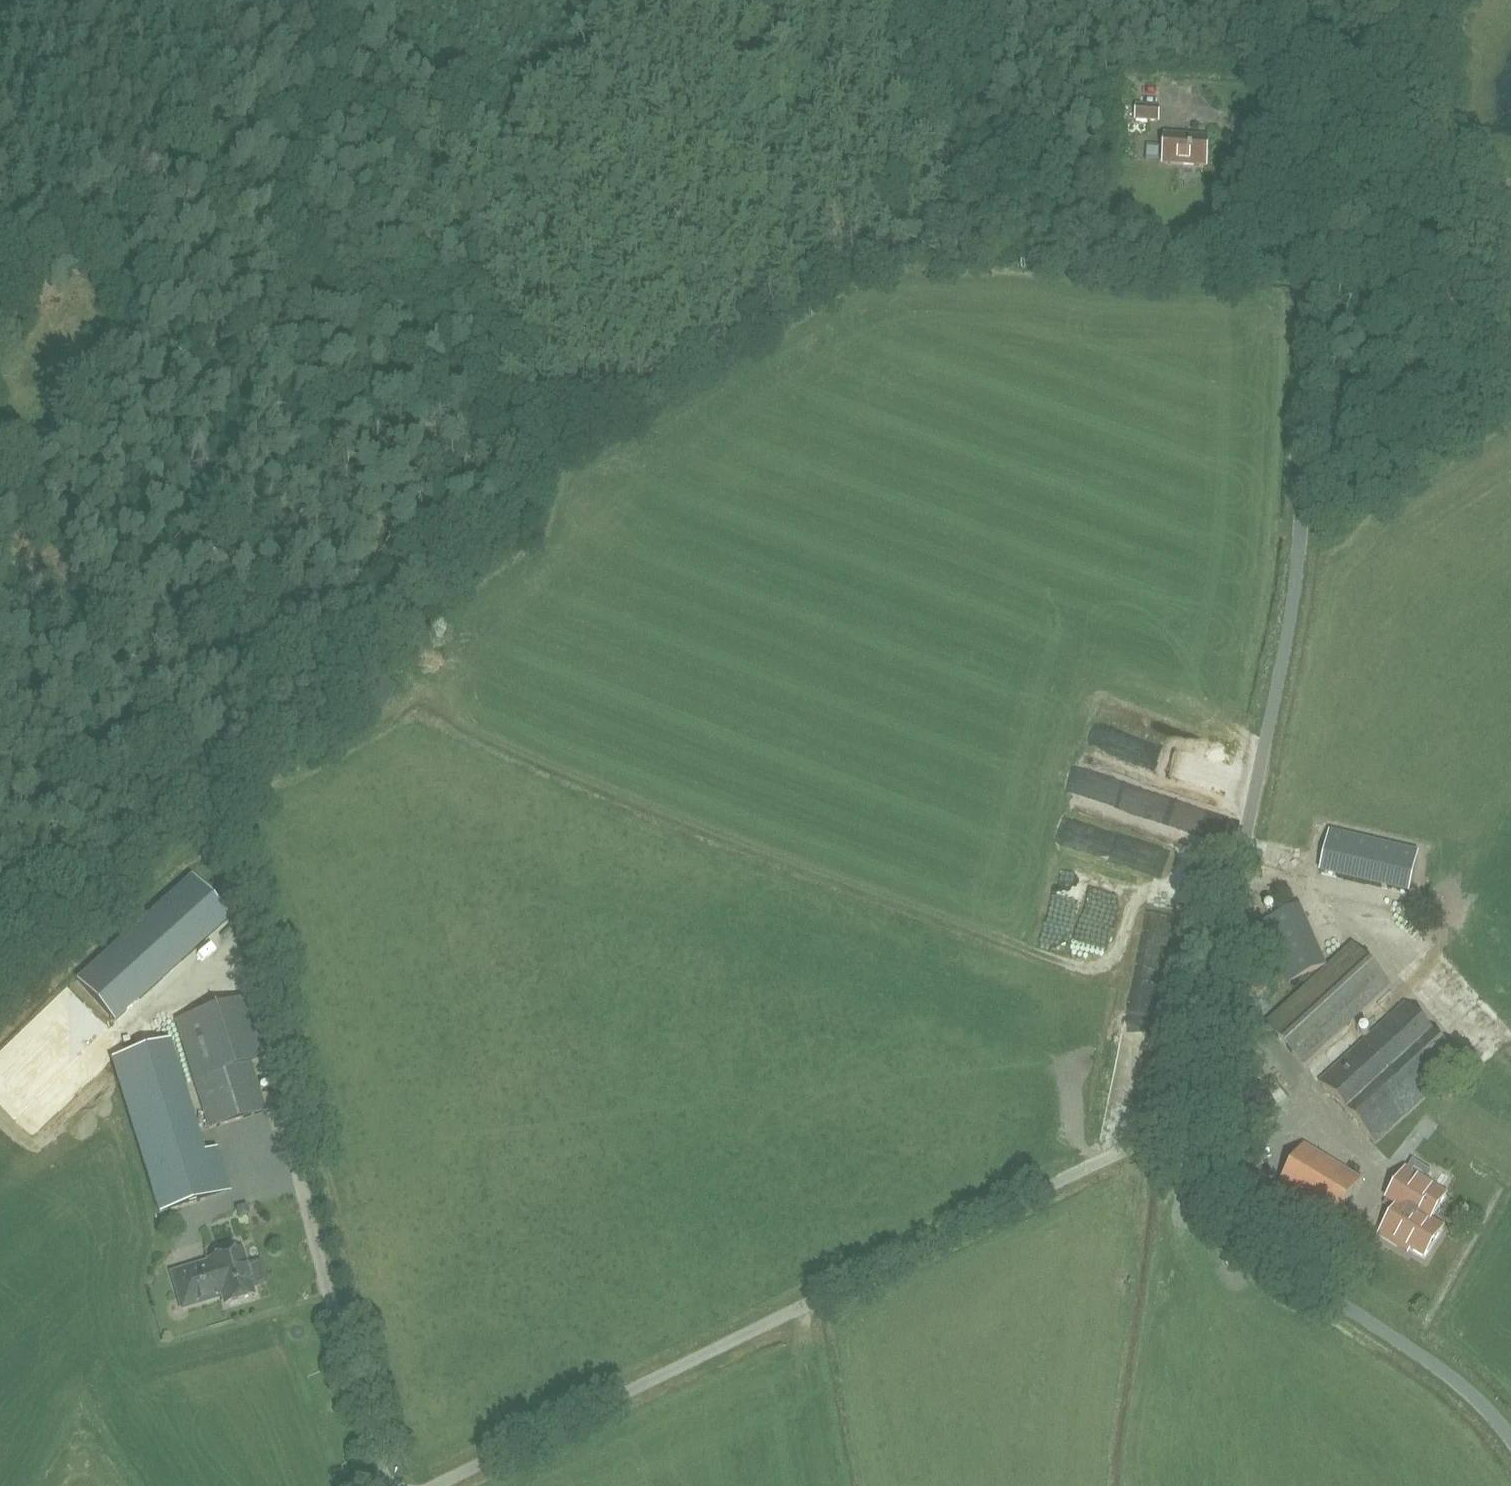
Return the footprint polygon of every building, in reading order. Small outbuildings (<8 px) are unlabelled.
[(1138,107),(1137,119),(1158,121),(1159,108),(1138,107)] [(1165,163),(1206,165),(1208,139),(1167,136),(1165,163)] [(1093,754),(1164,770),(1167,756),(1148,751),(1149,745),(1098,732),(1093,754)] [(1084,830),(1084,849),(1102,850),(1103,830),(1084,830)] [(1330,833),(1321,874),(1409,894),(1419,853),(1330,833)] [(1072,948),(1087,879),(1063,874),(1048,943),(1072,948)] [(77,981),(115,1022),(228,919),(191,878),(77,981)] [(1079,945),(1109,953),(1120,911),(1124,912),(1131,886),(1108,879),(1101,906),(1091,903),(1079,945)] [(1288,984),(1325,969),(1299,908),(1263,923),(1288,984)] [(1391,988),(1354,946),(1267,1025),(1304,1067),(1391,988)] [(1251,1000),(1265,993),(1255,973),(1241,980),(1251,1000)] [(0,1053),(0,1104),(14,1118),(106,1029),(67,989),(0,1053)] [(175,1021),(193,1079),(209,1129),(266,1111),(251,1063),(263,1059),(245,1000),(175,1021)] [(1375,1145),(1462,1066),(1406,1004),(1319,1083),(1375,1145)] [(193,1162),(204,1158),(197,1133),(176,1068),(171,1051),(114,1069),(159,1214),(205,1200),(193,1162)] [(1415,1156),(1434,1173),(1461,1143),(1441,1126),(1415,1156)] [(1334,1225),(1361,1179),(1305,1145),(1277,1191),(1334,1225)] [(1254,1190),(1263,1176),(1246,1165),(1237,1180),(1254,1190)] [(1424,1259),(1443,1228),(1423,1216),(1435,1196),(1420,1187),(1408,1207),(1400,1202),(1380,1235),(1396,1245),(1397,1243),(1424,1259)] [(209,1262),(171,1274),(182,1308),(222,1296),(225,1304),(228,1303),(230,1305),(238,1302),(240,1300),(252,1296),(248,1285),(251,1284),(241,1250),(208,1260),(209,1262)]
